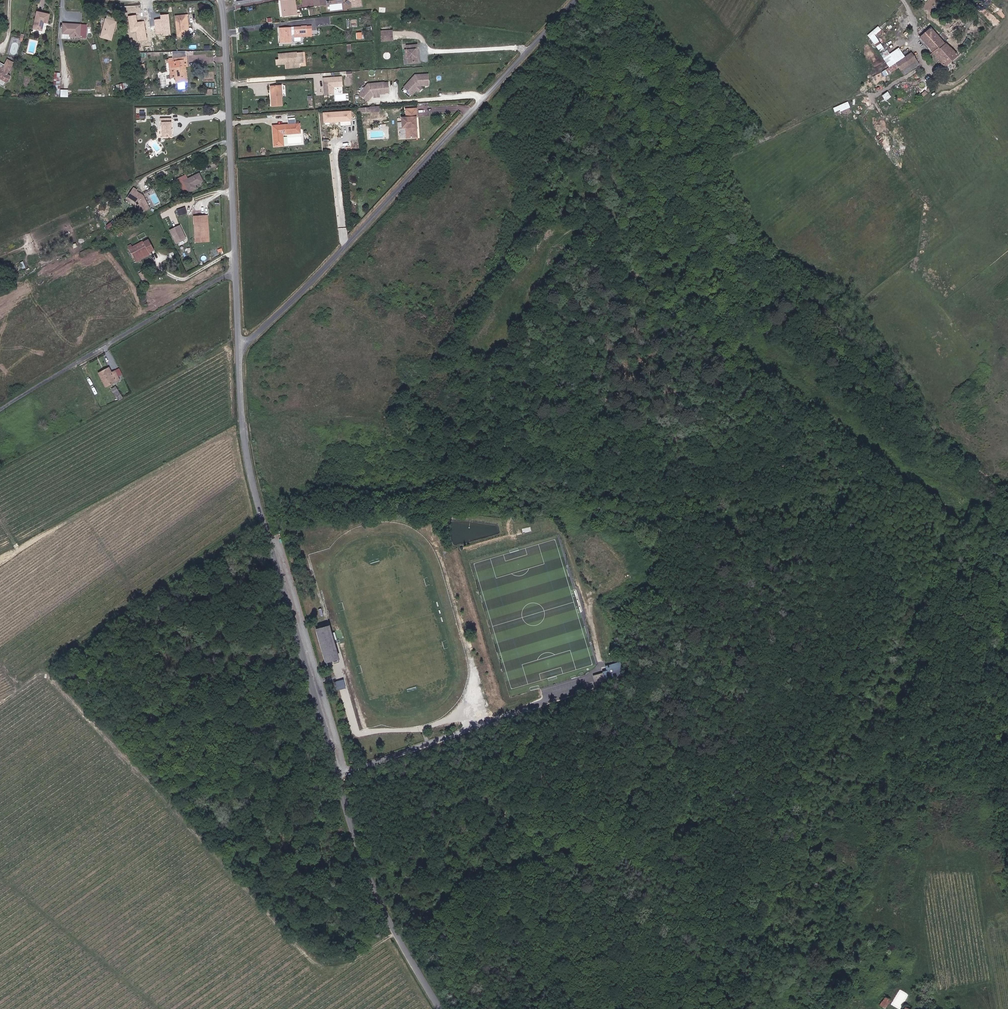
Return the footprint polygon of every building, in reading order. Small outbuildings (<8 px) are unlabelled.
[(284,16),(295,15),(298,15),(296,0),(282,0),(284,16)] [(39,13),(35,31),(42,32),(45,23),(49,24),(50,16),(39,13)] [(171,35),(168,14),(160,15),(160,18),(154,19),(155,35),(163,34),(163,36),(171,35)] [(186,33),(185,25),(187,25),(186,14),(175,15),(176,34),(186,33)] [(136,15),(128,16),(130,32),(136,31),(137,41),(147,39),(144,21),(137,22),(136,15)] [(107,19),(102,38),(110,40),(115,21),(107,19)] [(950,62),(962,50),(935,22),(925,33),(950,62)] [(72,34),(73,34),(74,37),(88,36),(88,24),(64,24),(64,34),(72,34)] [(185,25),(186,33),(176,34),(176,36),(188,36),(187,25),(185,25)] [(280,29),(281,37),(282,44),(284,44),(292,43),(292,32),(294,32),(295,35),(302,34),(302,37),(314,35),(312,25),(308,25),(280,29)] [(394,30),(392,30),(382,31),(384,41),(393,40),(395,40),(394,30)] [(405,48),(405,58),(408,58),(408,61),(416,61),(420,61),(419,48),(419,44),(407,44),(407,48),(405,48)] [(916,48),(903,61),(912,70),(925,58),(916,48)] [(300,67),(300,64),(303,64),(302,52),(279,54),(279,59),(277,59),(277,64),(286,63),(286,68),(294,67),(300,67)] [(187,55),(175,56),(175,60),(182,59),(183,65),(185,65),(188,65),(187,55)] [(169,60),(169,67),(175,67),(175,75),(176,81),(184,80),(183,71),(186,71),(185,65),(183,65),(182,59),(175,60),(169,60)] [(5,82),(8,81),(9,78),(9,76),(6,75),(11,68),(11,67),(13,63),(8,60),(5,66),(1,68),(0,67),(0,79),(5,82)] [(136,65),(141,80),(149,77),(144,63),(136,65)] [(429,86),(428,75),(415,76),(405,88),(413,95),(417,90),(418,89),(417,89),(419,87),(419,88),(420,87),(429,86)] [(342,87),(341,78),(323,79),(323,83),(325,83),(324,95),(333,95),(333,88),(342,87)] [(385,94),(384,84),(368,85),(360,95),(368,102),(374,96),(376,95),(376,94),(378,94),(378,95),(379,95),(385,94)] [(272,96),(281,95),(281,87),(271,87),(272,96)] [(413,95),(405,88),(402,91),(411,98),(413,95)] [(885,100),(891,96),(888,91),(882,95),(885,100)] [(280,98),(282,98),(281,95),(272,96),(272,105),(281,105),(280,98)] [(833,107),(835,113),(851,107),(849,101),(833,107)] [(351,110),(323,112),(324,124),(352,122),(351,110)] [(408,123),(406,123),(408,141),(419,140),(417,123),(419,122),(418,113),(407,114),(408,123)] [(162,122),(163,122),(163,137),(173,137),(173,118),(162,118),(162,122)] [(299,124),(272,126),(274,146),(282,145),(282,134),(299,132),(299,124)] [(196,175),(185,180),(183,177),(175,180),(181,193),(185,192),(186,194),(194,190),(192,187),(200,182),(196,175)] [(136,191),(133,189),(128,197),(131,199),(130,200),(131,201),(135,203),(141,214),(149,209),(142,196),(135,192),(136,191)] [(176,212),(180,219),(188,215),(184,208),(176,212)] [(199,236),(208,235),(206,214),(196,215),(199,236)] [(209,214),(206,214),(208,235),(199,236),(199,240),(212,239),(209,214)] [(187,238),(181,225),(169,231),(175,243),(187,238)] [(154,249),(148,239),(143,242),(132,247),(131,244),(127,246),(134,257),(147,250),(148,252),(154,249)] [(135,261),(149,254),(148,252),(147,250),(134,257),(135,261)] [(110,371),(108,367),(98,372),(105,384),(118,378),(114,369),(110,371)] [(116,389),(111,392),(115,399),(119,397),(116,389)] [(323,625),(321,626),(331,660),(336,658),(336,659),(334,661),(334,662),(339,661),(327,621),(322,623),(323,625)] [(327,661),(331,660),(321,626),(316,627),(327,661)] [(885,1006),(891,997),(885,994),(880,1003),(885,1006)]
